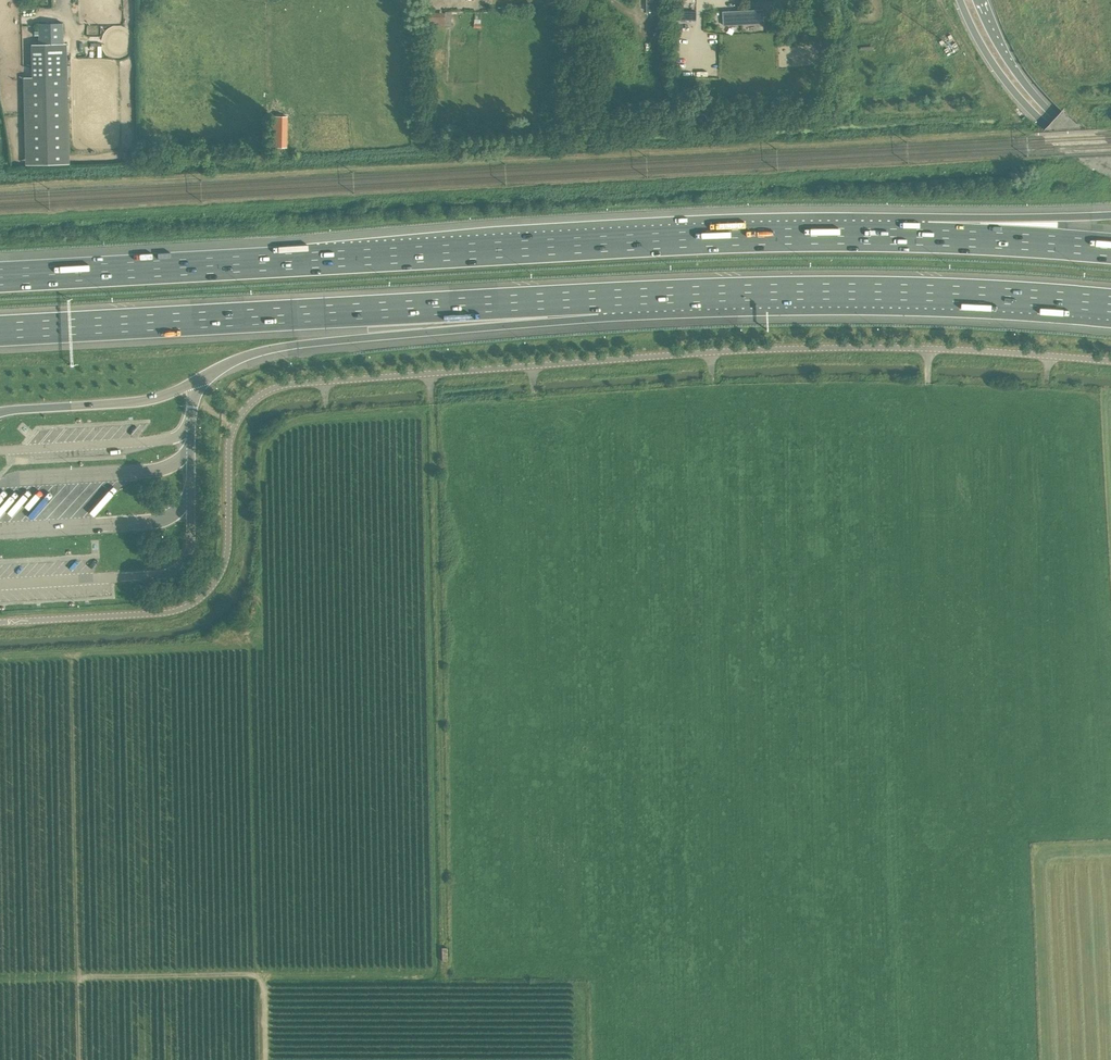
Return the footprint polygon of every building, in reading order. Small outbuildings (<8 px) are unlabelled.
[(665,0),(647,0),(647,12),(665,11),(665,0)] [(763,23),(763,9),(722,11),(723,25),(763,23)] [(676,11),(676,20),(696,20),(696,11),(676,11)] [(419,12),(419,26),(444,26),(444,13),(419,12)] [(38,23),(39,49),(64,48),(63,23),(38,23)] [(818,30),(809,30),(810,39),(819,39),(818,30)] [(273,115),(272,133),(287,133),(287,116),(273,115)] [(84,498),(95,487),(91,484),(81,495),(84,498)] [(5,514),(9,517),(28,498),(24,494),(5,514)] [(90,512),(93,515),(105,502),(102,500),(90,512)] [(37,506),(27,517),(30,520),(41,509),(37,506)]
